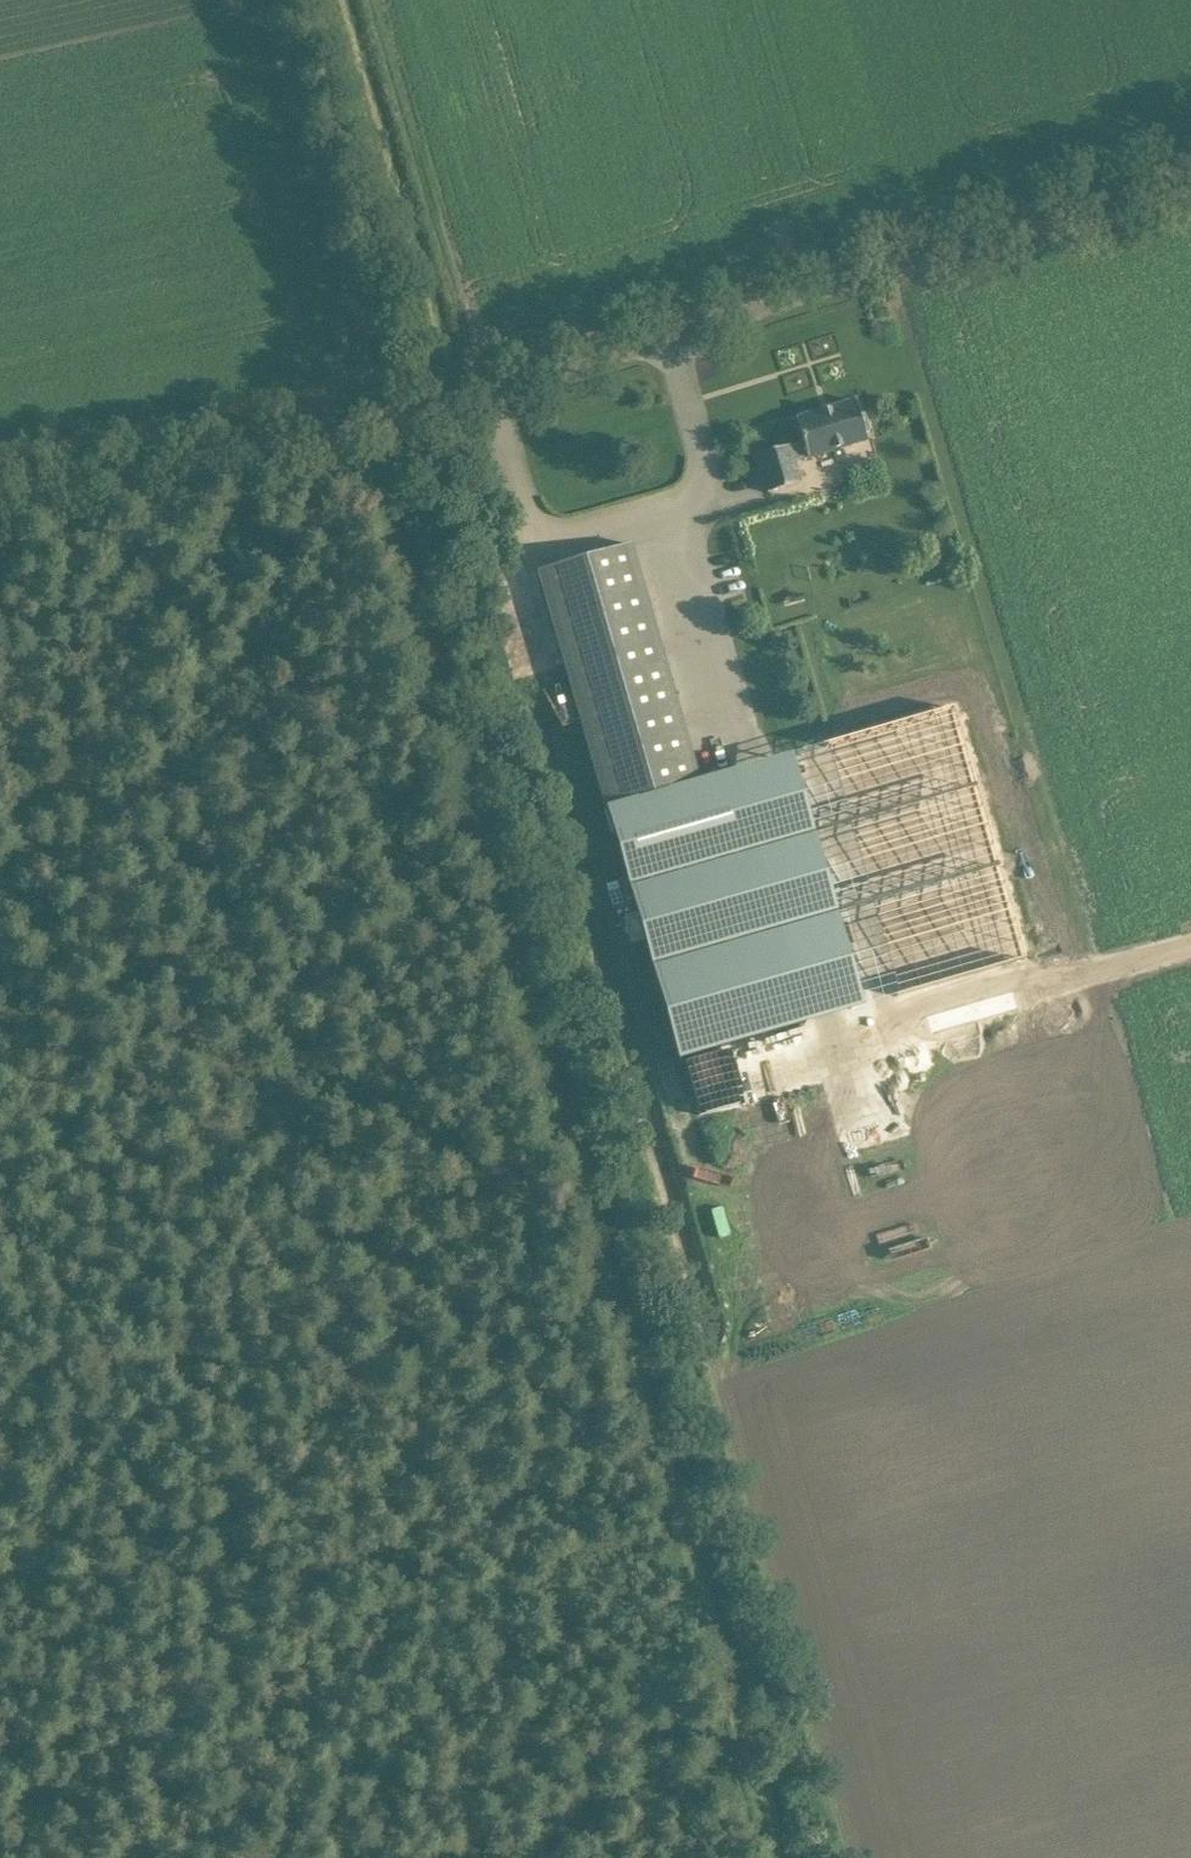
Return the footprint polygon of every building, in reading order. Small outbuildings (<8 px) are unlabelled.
[(795,419),(803,443),(789,447),(788,446),(756,456),(768,493),(800,483),(793,462),(807,457),(807,458),(867,440),(865,433),(870,432),(864,414),(860,416),(855,400),(795,419)] [(631,544),(537,571),(605,807),(678,1060),(1019,960),(946,707),(698,780),(631,544)]
